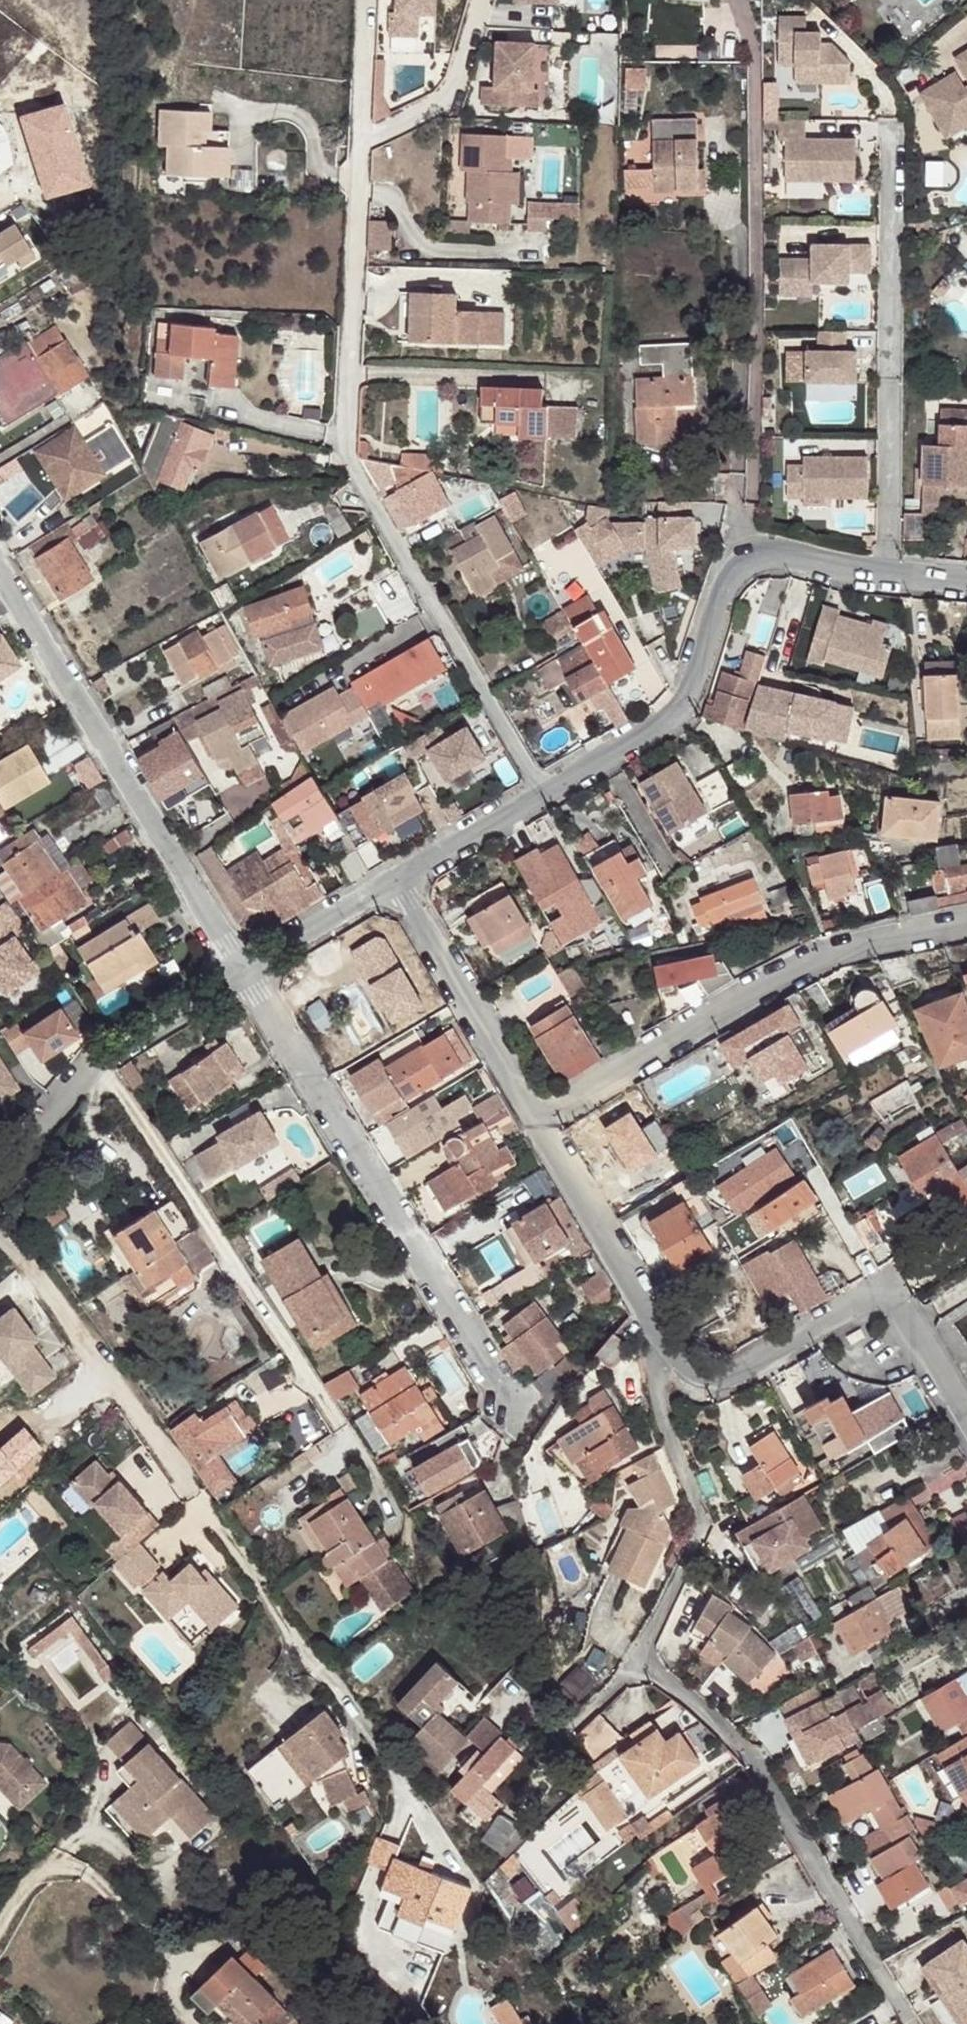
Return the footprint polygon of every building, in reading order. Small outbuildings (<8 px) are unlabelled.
[(398,17),(392,17),(392,40),(419,40),(419,18),(437,18),(437,0),(398,0),(398,17)] [(778,16),(778,31),(805,32),(805,16),(778,16)] [(794,65),(794,82),(849,82),(850,62),(831,42),(821,42),(815,42),(815,32),(805,32),(778,31),(778,65),(794,65)] [(534,49),(497,48),(495,92),(483,92),(482,110),(537,112),(538,94),(532,93),(534,49)] [(549,49),(534,49),(532,93),(538,94),(537,112),(548,112),(549,49)] [(966,54),(957,61),(966,78),(966,55),(966,54)] [(387,63),(375,63),(373,109),(386,101),(387,63)] [(778,82),(794,82),(794,65),(778,65),(778,82)] [(648,69),(629,68),(627,89),(640,90),(647,90),(648,69)] [(966,90),(957,75),(921,96),(947,142),(966,130),(966,92),(966,90)] [(640,90),(627,89),(626,114),(639,114),(640,90)] [(777,95),(762,95),(762,118),(777,119),(777,95)] [(393,114),(386,101),(373,109),(372,126),(393,114)] [(66,106),(21,119),(47,201),(91,187),(66,106)] [(216,175),(217,147),(217,132),(204,132),(206,112),(153,109),(152,144),(160,145),(159,173),(216,175)] [(804,144),(805,139),(806,118),(777,119),(777,141),(784,141),(784,181),(855,181),(856,139),(812,140),(811,144),(804,144)] [(654,121),(654,170),(625,171),(625,186),(643,186),(655,186),(656,189),(656,193),(699,192),(697,120),(654,121)] [(507,171),(507,159),(515,159),(533,160),(533,137),(466,135),(465,171),(471,171),(470,202),(472,203),(472,223),(513,224),(514,204),(515,172),(507,171)] [(160,145),(152,144),(153,173),(159,173),(160,145)] [(225,148),(217,147),(216,175),(225,176),(225,148)] [(524,172),(515,172),(514,204),(523,204),(524,172)] [(568,204),(532,204),(532,218),(567,218),(568,204)] [(583,205),(568,204),(567,218),(582,219),(583,205)] [(394,220),(373,219),(371,248),(393,250),(394,220)] [(27,247),(12,222),(0,229),(0,260),(1,262),(13,255),(27,247)] [(471,235),(472,223),(449,222),(448,235),(471,235)] [(798,285),(814,285),(850,285),(851,274),(872,274),(872,247),(814,246),(814,261),(781,261),(781,297),(797,297),(798,285)] [(32,254),(27,247),(13,255),(16,263),(32,254)] [(814,298),(814,285),(798,285),(797,297),(814,298)] [(460,293),(416,291),(414,341),(479,345),(482,312),(459,310),(460,293)] [(507,314),(482,312),(479,345),(505,346),(507,314)] [(86,373),(71,352),(70,354),(50,323),(0,354),(0,414),(4,421),(86,373)] [(216,327),(161,323),(155,377),(185,379),(187,357),(213,359),(211,385),(235,387),(241,337),(216,335),(216,327)] [(804,385),(856,386),(856,354),(845,353),(845,333),(819,332),(818,354),(805,353),(804,385)] [(695,405),(690,344),(637,346),(638,365),(662,366),(662,377),(636,380),(636,408),(639,442),(676,440),(675,406),(695,405)] [(855,402),(856,386),(804,385),(804,402),(855,402)] [(549,391),(487,387),(485,423),(499,424),(524,425),(523,438),(553,439),(553,437),(554,407),(548,405),(549,391)] [(585,407),(554,407),(553,437),(583,439),(585,407)] [(966,423),(966,408),(937,407),(936,422),(966,423)] [(150,414),(132,455),(143,473),(146,478),(148,482),(151,488),(156,476),(179,487),(181,482),(189,465),(197,468),(204,450),(212,437),(182,424),(183,422),(150,414)] [(71,424),(32,449),(55,486),(94,463),(101,475),(131,456),(109,422),(80,440),(71,424)] [(920,443),(917,512),(902,512),(902,537),(929,538),(929,511),(936,512),(937,484),(966,485),(966,423),(936,422),(935,443),(920,443)] [(523,438),(524,425),(499,424),(498,436),(523,438)] [(361,458),(365,466),(378,491),(394,482),(397,489),(395,490),(413,525),(446,506),(429,473),(426,475),(423,470),(385,462),(367,459),(361,458)] [(799,500),(827,501),(865,502),(865,460),(804,459),(804,468),(783,468),(783,500),(799,500)] [(94,463),(55,486),(63,499),(101,475),(94,463)] [(189,465),(181,482),(190,486),(197,468),(189,465)] [(937,484),(936,512),(943,513),(944,496),(966,497),(966,485),(937,484)] [(395,490),(382,497),(401,530),(413,525),(395,490)] [(504,500),(514,520),(524,516),(513,494),(504,500)] [(827,508),(827,501),(799,500),(799,507),(827,508)] [(200,536),(220,570),(282,535),(262,502),(200,536)] [(574,529),(596,569),(625,550),(645,549),(646,559),(654,595),(682,588),(672,549),(694,548),(694,519),(691,519),(691,504),(659,505),(660,518),(645,518),(645,523),(611,523),(608,519),(609,508),(589,504),(586,521),(574,529)] [(29,546),(59,595),(90,576),(70,543),(75,540),(98,525),(93,515),(70,528),(67,523),(29,546)] [(453,533),(432,545),(438,555),(444,552),(470,598),(517,571),(484,515),(480,516),(469,523),(453,533)] [(106,537),(98,525),(75,540),(82,551),(106,537)] [(564,572),(550,580),(566,607),(580,598),(564,572)] [(223,583),(209,591),(219,608),(233,600),(223,583)] [(329,659),(302,583),(244,604),(261,652),(268,649),(278,677),(329,659)] [(585,648),(606,684),(629,670),(586,595),(580,598),(566,607),(562,609),(564,612),(581,641),(585,648)] [(392,624),(379,602),(350,619),(363,641),(392,624)] [(839,610),(823,605),(808,658),(824,663),(825,658),(883,674),(891,645),(882,642),(887,623),(873,619),(871,624),(837,615),(839,610)] [(564,612),(541,625),(548,637),(571,624),(564,612)] [(221,622),(213,626),(230,656),(238,651),(221,622)] [(571,624),(548,637),(545,639),(554,655),(581,641),(571,624)] [(230,656),(213,626),(199,635),(196,630),(161,650),(182,683),(230,656)] [(20,665),(0,633),(0,678),(20,665)] [(351,683),(354,688),(364,705),(377,697),(382,707),(448,669),(430,637),(351,683)] [(556,666),(585,648),(581,641),(554,655),(551,657),(556,666)] [(626,715),(606,684),(585,648),(556,666),(551,657),(522,675),(534,695),(565,678),(579,702),(589,697),(595,708),(602,703),(617,726),(628,720),(626,715)] [(707,702),(700,721),(743,733),(747,720),(745,719),(755,686),(758,687),(765,662),(744,656),(738,677),(736,681),(732,680),(720,676),(715,695),(715,696),(712,704),(707,702)] [(921,662),(922,675),(957,673),(956,661),(921,662)] [(907,674),(892,670),(889,687),(903,691),(907,674)] [(207,698),(176,715),(189,741),(190,740),(208,732),(200,716),(223,706),(219,697),(247,684),(247,683),(248,683),(258,677),(255,672),(230,685),(207,698)] [(924,719),(959,717),(957,673),(922,675),(924,719)] [(202,688),(207,698),(230,685),(224,675),(202,688)] [(104,676),(93,682),(99,692),(110,686),(104,676)] [(248,683),(269,721),(279,715),(272,700),(261,682),(258,677),(248,683)] [(208,732),(219,756),(230,751),(238,770),(260,759),(253,742),(272,733),(247,684),(219,697),(223,706),(200,716),(208,732)] [(335,687),(324,694),(344,731),(370,716),(369,714),(364,705),(354,688),(340,695),(335,687)] [(794,697),(757,689),(747,720),(743,733),(785,743),(787,732),(829,741),(836,705),(794,697)] [(324,694),(281,718),(295,741),(303,755),(344,731),(324,694)] [(377,697),(364,705),(369,714),(382,707),(377,697)] [(851,708),(836,705),(829,741),(844,744),(851,708)] [(189,741),(176,715),(148,730),(156,743),(158,747),(137,761),(158,796),(166,809),(190,795),(183,786),(207,771),(190,740),(189,741)] [(285,746),(295,741),(281,718),(279,715),(269,721),(285,746)] [(959,717),(924,719),(926,739),(960,737),(959,717)] [(437,726),(405,743),(413,758),(428,750),(445,780),(483,758),(465,728),(445,739),(437,726)] [(26,742),(0,758),(0,803),(4,809),(50,780),(26,742)] [(135,756),(137,761),(158,747),(156,743),(135,756)] [(932,752),(932,762),(953,761),(953,752),(932,752)] [(86,756),(72,763),(85,788),(100,780),(86,756)] [(639,782),(670,834),(707,811),(675,759),(639,782)] [(339,816),(355,845),(372,837),(393,826),(419,812),(424,809),(413,791),(417,789),(405,768),(363,791),(364,793),(335,809),(339,816)] [(207,771),(183,786),(190,795),(212,782),(207,771)] [(280,816),(281,818),(322,790),(314,775),(271,804),(280,816)] [(113,806),(99,782),(87,788),(101,812),(113,806)] [(791,794),(798,844),(833,835),(830,819),(840,818),(837,794),(827,795),(826,789),(791,794)] [(324,791),(322,790),(281,818),(287,829),(298,823),(306,836),(339,816),(335,809),(324,791)] [(891,801),(886,836),(943,842),(946,806),(891,801)] [(707,811),(670,834),(678,847),(671,852),(689,869),(697,865),(681,850),(716,828),(707,811)] [(419,812),(393,826),(400,839),(426,825),(419,812)] [(287,829),(281,818),(280,816),(271,820),(288,848),(262,862),(270,874),(290,862),(306,889),(314,901),(325,894),(295,842),(287,829)] [(298,823),(287,829),(295,842),(306,836),(298,823)] [(20,895),(58,872),(36,836),(41,833),(35,825),(0,847),(0,862),(20,895)] [(41,833),(36,836),(58,872),(66,867),(44,831),(41,833)] [(649,873),(642,859),(629,867),(621,853),(614,841),(601,850),(590,833),(574,843),(584,859),(588,858),(625,922),(653,906),(638,880),(649,873)] [(372,837),(355,845),(368,869),(386,861),(372,837)] [(935,866),(956,862),(954,844),(931,847),(935,866)] [(535,850),(512,863),(541,912),(554,906),(561,917),(549,925),(553,932),(559,945),(566,942),(567,944),(601,925),(593,911),(601,898),(593,882),(578,883),(557,846),(538,856),(535,850)] [(629,867),(642,859),(634,846),(621,853),(629,867)] [(850,846),(843,847),(849,874),(856,872),(850,846)] [(230,882),(262,862),(258,853),(227,872),(210,847),(195,857),(206,874),(213,884),(227,876),(230,882)] [(822,880),(823,888),(824,900),(840,897),(840,894),(853,894),(849,874),(843,847),(814,854),(814,860),(802,862),(807,884),(811,884),(822,880)] [(350,853),(338,860),(350,882),(362,875),(350,853)] [(956,862),(935,866),(932,867),(936,890),(945,888),(948,897),(965,893),(964,885),(966,885),(966,860),(956,862)] [(20,895),(14,899),(34,932),(79,905),(71,893),(87,883),(73,862),(66,867),(58,872),(20,895)] [(266,912),(306,889),(290,862),(270,874),(262,862),(230,882),(227,876),(213,884),(236,923),(245,907),(266,912)] [(702,900),(703,903),(710,920),(711,922),(728,916),(733,929),(765,916),(751,880),(702,900)] [(811,890),(823,888),(822,880),(811,884),(811,890)] [(466,904),(474,916),(491,945),(497,955),(529,936),(500,884),(466,904)] [(266,912),(245,907),(236,923),(238,927),(263,934),(316,903),(314,901),(306,889),(266,912)] [(787,889),(770,895),(773,905),(792,900),(787,889)] [(7,912),(15,907),(5,892),(0,896),(0,917),(7,912)] [(936,908),(966,902),(966,893),(965,893),(948,897),(935,899),(936,908)] [(906,899),(908,914),(936,908),(935,899),(934,894),(906,899)] [(693,907),(700,921),(700,923),(710,920),(703,903),(693,907)] [(70,948),(93,985),(131,961),(136,970),(150,961),(133,933),(154,920),(144,904),(70,948)] [(0,917),(0,985),(33,964),(11,929),(16,926),(7,912),(0,917)] [(52,942),(80,924),(75,916),(45,935),(50,943),(52,942)] [(491,945),(474,916),(466,920),(482,950),(491,945)] [(700,923),(700,921),(692,924),(700,944),(718,940),(716,936),(733,929),(728,916),(711,922),(710,920),(700,923)] [(563,950),(559,945),(553,932),(546,932),(542,948),(549,958),(563,950)] [(376,939),(353,953),(394,1024),(423,1006),(386,940),(376,939)] [(50,943),(41,947),(57,971),(66,965),(52,942),(50,943)] [(717,958),(657,969),(667,1022),(700,1003),(710,998),(716,995),(736,983),(726,963),(718,964),(717,958)] [(131,961),(93,985),(98,993),(136,970),(131,961)] [(572,966),(558,973),(573,999),(586,991),(586,990),(579,978),(572,966)] [(830,1003),(815,981),(798,990),(810,1013),(830,1003)] [(898,1028),(879,1000),(877,993),(872,989),(867,988),(863,989),(859,992),(856,996),(855,1000),(856,1005),(858,1007),(862,1014),(832,1035),(846,1063),(849,1060),(894,1031),(898,1028)] [(961,998),(916,1013),(939,1069),(966,1059),(966,1015),(961,998)] [(321,1000),(308,1009),(323,1030),(336,1021),(321,1000)] [(754,1058),(766,1080),(778,1073),(783,1081),(810,1065),(804,1054),(820,1046),(796,1003),(727,1043),(740,1065),(754,1058)] [(537,1039),(572,1020),(565,1006),(530,1027),(537,1039)] [(832,1035),(862,1014),(858,1007),(827,1026),(832,1035)] [(14,1022),(1,1031),(16,1054),(30,1045),(41,1061),(77,1037),(59,1010),(22,1035),(14,1022)] [(590,1049),(572,1020),(537,1039),(555,1070),(590,1049)] [(901,1044),(894,1031),(849,1060),(856,1071),(901,1044)] [(380,1062),(350,1079),(377,1126),(399,1113),(395,1106),(461,1067),(443,1036),(385,1070),(380,1062)] [(198,1100),(227,1083),(222,1075),(230,1070),(218,1048),(161,1081),(178,1111),(198,1100)] [(555,1070),(563,1084),(598,1063),(590,1049),(555,1070)] [(18,1085),(0,1059),(0,1097),(18,1085)] [(126,1059),(114,1066),(119,1075),(132,1066),(126,1059)] [(132,1066),(119,1075),(127,1087),(140,1078),(132,1066)] [(230,1070),(222,1075),(227,1083),(235,1078),(230,1070)] [(234,1095),(227,1083),(198,1100),(204,1113),(234,1095)] [(435,1096),(388,1124),(406,1159),(460,1127),(456,1120),(469,1113),(466,1107),(470,1105),(465,1095),(442,1109),(435,1096)] [(503,1147),(519,1138),(494,1096),(471,1110),(479,1125),(456,1137),(450,1138),(446,1141),(445,1145),(444,1150),(447,1155),(452,1158),(456,1159),(458,1164),(427,1181),(444,1211),(460,1202),(488,1186),(504,1177),(501,1173),(513,1165),(503,1147)] [(277,1143),(258,1112),(215,1138),(218,1143),(193,1158),(208,1184),(277,1143)] [(642,1132),(631,1115),(606,1131),(631,1172),(656,1155),(642,1132)] [(943,1145),(958,1137),(959,1136),(966,1131),(966,1127),(963,1120),(936,1135),(943,1145)] [(642,1132),(656,1155),(671,1145),(656,1122),(642,1132)] [(949,1157),(943,1145),(936,1135),(932,1128),(917,1136),(922,1144),(900,1157),(922,1197),(944,1185),(960,1176),(958,1173),(949,1157)] [(964,1149),(958,1137),(943,1145),(949,1157),(964,1149)] [(780,1146),(719,1184),(737,1213),(798,1176),(780,1146)] [(843,1180),(853,1197),(885,1179),(875,1161),(843,1180)] [(281,1174),(288,1185),(298,1179),(291,1167),(281,1174)] [(958,1173),(960,1176),(966,1189),(966,1168),(958,1173)] [(281,1174),(259,1188),(266,1199),(288,1185),(281,1174)] [(960,1176),(944,1185),(958,1205),(962,1203),(966,1200),(966,1189),(960,1176)] [(803,1180),(758,1208),(771,1229),(774,1227),(813,1203),(816,1201),(803,1180)] [(488,1186),(460,1202),(463,1206),(490,1190),(488,1186)] [(32,1201),(50,1226),(63,1219),(46,1192),(32,1201)] [(109,1246),(115,1242),(145,1289),(187,1262),(176,1245),(195,1232),(173,1198),(153,1210),(122,1230),(116,1221),(101,1231),(109,1246)] [(527,1276),(532,1285),(589,1251),(559,1200),(504,1231),(525,1268),(567,1243),(571,1250),(527,1276)] [(47,1228),(50,1226),(32,1201),(31,1203),(47,1228)] [(660,1245),(670,1263),(675,1271),(710,1252),(683,1202),(648,1222),(660,1245)] [(771,1229),(758,1208),(747,1213),(761,1234),(771,1229)] [(867,1218),(854,1226),(868,1251),(881,1244),(867,1218)] [(145,1289),(115,1242),(109,1246),(105,1248),(143,1307),(194,1275),(192,1272),(196,1263),(212,1254),(197,1231),(195,1232),(176,1245),(187,1262),(145,1289)] [(329,1325),(343,1315),(320,1276),(297,1237),(260,1258),(314,1349),(335,1335),(329,1325)] [(783,1274),(807,1261),(795,1238),(771,1252),(783,1274)] [(666,1265),(670,1263),(660,1245),(656,1248),(666,1265)] [(768,1248),(741,1263),(763,1304),(788,1291),(800,1312),(827,1297),(807,1261),(783,1274),(771,1252),(768,1248)] [(594,1275),(601,1271),(593,1257),(585,1261),(594,1275)] [(615,1295),(601,1271),(594,1275),(577,1286),(594,1310),(615,1295)] [(343,1315),(329,1325),(335,1335),(356,1322),(325,1273),(320,1276),(343,1315)] [(511,1371),(526,1362),(540,1371),(560,1357),(552,1345),(560,1340),(535,1302),(503,1323),(513,1340),(499,1349),(511,1371)] [(0,1317),(0,1356),(29,1396),(32,1394),(54,1378),(30,1343),(35,1339),(13,1308),(0,1317)] [(861,1341),(857,1334),(844,1343),(848,1350),(861,1341)] [(625,1349),(612,1337),(595,1356),(608,1369),(625,1349)] [(415,1430),(435,1417),(426,1403),(422,1396),(405,1369),(362,1395),(372,1412),(358,1421),(378,1451),(391,1442),(392,1444),(415,1430)] [(353,1386),(344,1370),(323,1381),(334,1398),(353,1386)] [(589,1465),(600,1459),(597,1454),(611,1448),(613,1451),(631,1441),(598,1381),(583,1391),(583,1398),(590,1408),(577,1415),(554,1428),(567,1453),(578,1446),(589,1465)] [(430,1390),(422,1396),(426,1403),(435,1397),(430,1390)] [(812,1424),(825,1446),(830,1455),(847,1446),(849,1449),(865,1440),(874,1453),(909,1432),(887,1396),(851,1414),(844,1398),(836,1401),(831,1404),(827,1398),(805,1410),(812,1424)] [(590,1408),(583,1398),(572,1405),(577,1415),(590,1408)] [(187,1419),(168,1430),(213,1494),(233,1480),(215,1454),(219,1451),(244,1434),(235,1421),(244,1415),(235,1401),(201,1424),(195,1414),(187,1419)] [(244,1415),(235,1421),(244,1434),(256,1426),(247,1413),(244,1415)] [(440,1432),(443,1430),(435,1417),(415,1430),(423,1442),(440,1432)] [(443,1430),(440,1432),(448,1445),(419,1460),(433,1485),(476,1462),(478,1456),(460,1422),(443,1430)] [(821,1448),(825,1446),(812,1424),(808,1426),(821,1448)] [(25,1430),(0,1451),(0,1489),(43,1450),(25,1430)] [(799,1478),(769,1430),(743,1445),(755,1464),(740,1473),(754,1497),(771,1485),(775,1493),(799,1478)] [(448,1445),(440,1432),(423,1442),(413,1447),(419,1460),(448,1445)] [(592,1471),(589,1465),(578,1446),(567,1453),(581,1477),(592,1471)] [(597,1454),(600,1459),(613,1451),(611,1448),(597,1454)] [(669,1501),(648,1453),(628,1460),(633,1475),(623,1480),(634,1505),(603,1567),(636,1585),(666,1528),(657,1507),(669,1501)] [(133,1586),(140,1581),(152,1568),(158,1565),(137,1540),(157,1523),(121,1479),(116,1483),(108,1472),(96,1458),(69,1480),(91,1505),(95,1502),(121,1532),(104,1544),(117,1558),(112,1561),(133,1586)] [(116,1483),(121,1479),(112,1469),(108,1472),(116,1483)] [(466,1498),(482,1490),(478,1484),(463,1493),(466,1498)] [(327,1508),(310,1520),(328,1548),(363,1525),(345,1496),(338,1485),(321,1498),(322,1499),(327,1508)] [(582,1485),(580,1488),(582,1496),(590,1503),(595,1496),(582,1485)] [(439,1513),(466,1498),(463,1493),(460,1488),(434,1503),(439,1513)] [(502,1528),(482,1490),(466,1498),(439,1513),(441,1516),(459,1550),(460,1551),(469,1567),(496,1553),(488,1536),(502,1528)] [(744,1545),(740,1547),(755,1573),(770,1564),(772,1568),(791,1558),(785,1548),(804,1538),(822,1528),(802,1494),(764,1517),(737,1532),(744,1545)] [(742,1504),(746,1508),(755,1503),(751,1498),(742,1504)] [(847,1550),(903,1519),(920,1547),(930,1541),(904,1498),(839,1534),(847,1550)] [(310,1520),(327,1508),(322,1499),(298,1516),(321,1553),(328,1548),(310,1520)] [(746,1508),(752,1522),(764,1517),(755,1503),(746,1508)] [(920,1547),(903,1519),(847,1550),(839,1555),(855,1581),(864,1576),(867,1581),(922,1551),(920,1547)] [(371,1520),(363,1525),(374,1541),(382,1536),(371,1520)] [(328,1548),(321,1553),(322,1558),(322,1562),(325,1565),(330,1565),(333,1565),(343,1558),(356,1578),(380,1612),(412,1590),(390,1557),(385,1560),(384,1559),(382,1556),(392,1551),(382,1536),(374,1541),(363,1525),(328,1548)] [(791,1558),(772,1568),(778,1580),(836,1546),(830,1535),(810,1547),(791,1558)] [(671,1566),(682,1540),(675,1538),(664,1563),(671,1566)] [(785,1548),(791,1558),(810,1547),(804,1538),(785,1548)] [(343,1558),(333,1565),(346,1585),(356,1578),(343,1558)] [(205,1583),(197,1572),(188,1562),(169,1579),(162,1569),(157,1574),(144,1586),(141,1588),(167,1617),(187,1601),(211,1628),(236,1607),(211,1578),(205,1583)] [(203,1567),(197,1572),(205,1583),(211,1578),(203,1567)] [(144,1586),(157,1574),(152,1568),(140,1581),(144,1586)] [(780,1584),(799,1619),(815,1610),(794,1575),(780,1584)] [(739,1608),(750,1590),(735,1578),(723,1596),(739,1608)] [(841,1596),(849,1610),(870,1599),(874,1596),(864,1583),(841,1596)] [(870,1599),(884,1624),(901,1614),(887,1589),(874,1596),(870,1599)] [(766,1603),(750,1590),(739,1608),(755,1619),(766,1603)] [(710,1594),(708,1597),(718,1603),(720,1601),(710,1594)] [(692,1625),(708,1635),(705,1641),(726,1654),(721,1659),(746,1683),(773,1653),(747,1629),(749,1626),(728,1611),(730,1607),(720,1601),(718,1603),(708,1597),(692,1625)] [(849,1610),(833,1619),(852,1651),(888,1631),(884,1624),(870,1599),(849,1610)] [(190,1646),(211,1628),(187,1601),(167,1617),(190,1646)] [(775,1608),(766,1603),(755,1619),(753,1622),(761,1627),(775,1608)] [(77,1614),(33,1645),(38,1653),(75,1627),(104,1668),(111,1662),(77,1614)] [(795,1662),(815,1651),(807,1635),(787,1645),(795,1662)] [(726,1654),(705,1641),(698,1651),(716,1665),(721,1659),(726,1654)] [(443,1660),(401,1696),(422,1722),(409,1734),(437,1767),(466,1741),(439,1710),(435,1705),(442,1699),(462,1680),(443,1660)] [(104,1668),(100,1671),(108,1682),(119,1673),(111,1662),(104,1668)] [(581,1694),(600,1677),(588,1664),(569,1680),(581,1694)] [(954,1679),(964,1698),(966,1697),(966,1684),(962,1675),(954,1679)] [(954,1679),(945,1684),(948,1688),(922,1703),(930,1716),(964,1698),(954,1679)] [(813,1684),(777,1703),(785,1719),(821,1699),(813,1684)] [(849,1684),(836,1691),(856,1728),(865,1723),(859,1709),(862,1707),(849,1684)] [(875,1718),(878,1722),(895,1712),(889,1698),(884,1700),(879,1686),(863,1697),(871,1711),(875,1718)] [(821,1699),(785,1719),(794,1734),(804,1729),(819,1756),(860,1734),(859,1733),(856,1728),(836,1691),(821,1699)] [(930,1716),(939,1734),(954,1725),(966,1718),(966,1703),(964,1698),(930,1716)] [(362,1793),(356,1795),(338,1756),(346,1750),(335,1735),(338,1732),(321,1708),(244,1769),(273,1806),(318,1772),(331,1804),(342,1799),(346,1810),(352,1808),(366,1803),(362,1793)] [(470,1732),(486,1750),(502,1736),(504,1734),(488,1716),(470,1732)] [(600,1718),(580,1741),(585,1748),(600,1764),(623,1738),(600,1718)] [(954,1725),(960,1734),(966,1731),(966,1718),(954,1725)] [(878,1722),(859,1733),(860,1734),(864,1742),(883,1730),(878,1722)] [(179,1812),(196,1834),(213,1820),(132,1724),(109,1742),(127,1765),(133,1772),(124,1780),(131,1788),(123,1795),(154,1833),(172,1819),(179,1812)] [(697,1761),(680,1735),(664,1745),(651,1724),(631,1736),(636,1745),(621,1755),(647,1793),(697,1761)] [(16,1737),(6,1728),(0,1727),(0,1734),(9,1744),(16,1737)] [(804,1729),(794,1734),(808,1762),(819,1756),(804,1729)] [(17,1793),(44,1766),(16,1737),(9,1744),(0,1734),(0,1777),(17,1793)] [(934,1754),(959,1797),(966,1792),(966,1735),(934,1754)] [(515,1751),(502,1736),(486,1750),(480,1756),(475,1750),(455,1767),(460,1773),(445,1786),(477,1823),(494,1806),(483,1794),(489,1788),(483,1781),(514,1752),(515,1751)] [(870,1851),(912,1828),(907,1818),(879,1767),(873,1771),(861,1750),(836,1765),(845,1784),(825,1796),(840,1823),(862,1811),(866,1808),(878,1828),(874,1830),(858,1841),(865,1853),(870,1851)] [(514,1752),(483,1781),(489,1788),(520,1759),(514,1752)] [(133,1772),(127,1765),(117,1772),(124,1780),(133,1772)] [(603,1776),(581,1792),(606,1828),(627,1813),(603,1776)] [(959,1797),(966,1810),(966,1792),(959,1797)] [(145,1841),(154,1833),(123,1795),(113,1802),(145,1841)] [(705,1819),(720,1809),(715,1802),(700,1812),(705,1819)] [(359,1826),(373,1820),(366,1803),(352,1808),(359,1826)] [(647,1818),(652,1827),(672,1813),(667,1806),(647,1818)] [(874,1830),(878,1828),(866,1808),(862,1811),(874,1830)] [(744,1846),(720,1809),(705,1819),(691,1827),(709,1855),(685,1870),(698,1889),(725,1872),(719,1862),(744,1846)] [(647,1818),(642,1811),(628,1821),(635,1832),(638,1836),(652,1827),(647,1818)] [(190,1840),(196,1834),(179,1812),(172,1819),(190,1840)] [(513,1830),(495,1814),(474,1838),(492,1854),(513,1830)] [(936,1827),(907,1818),(912,1828),(918,1837),(936,1827)] [(635,1832),(628,1821),(616,1829),(623,1840),(635,1832)] [(935,1835),(943,1851),(956,1843),(949,1827),(935,1835)] [(921,1857),(926,1853),(918,1837),(912,1828),(870,1851),(886,1882),(894,1898),(917,1885),(921,1891),(935,1882),(921,1857)] [(389,1865),(394,1851),(396,1839),(375,1831),(366,1857),(389,1865)] [(943,1851),(953,1867),(965,1861),(956,1843),(943,1851)] [(469,1878),(394,1851),(389,1865),(381,1887),(390,1891),(380,1921),(446,1945),(469,1878)] [(953,1867),(958,1875),(966,1870),(966,1864),(965,1861),(953,1867)] [(948,1892),(953,1901),(958,1910),(966,1904),(966,1880),(948,1892)] [(884,1903),(894,1898),(886,1882),(876,1888),(884,1903)] [(953,1901),(948,1892),(943,1883),(935,1887),(945,1906),(953,1901)] [(917,1885),(894,1898),(898,1904),(921,1891),(917,1885)] [(693,1924),(695,1922),(703,1916),(698,1907),(712,1900),(707,1890),(678,1908),(693,1924)] [(755,1906),(764,1922),(771,1918),(761,1902),(755,1906)] [(751,1973),(771,1961),(762,1943),(773,1937),(764,1922),(755,1906),(718,1926),(730,1949),(718,1956),(736,1982),(751,1973)] [(660,1920),(677,1938),(693,1924),(678,1908),(660,1920)] [(854,1986),(830,1945),(787,1969),(801,1994),(790,2000),(800,2017),(854,1986)] [(926,1968),(956,2023),(966,2023),(966,1953),(964,1947),(926,1968)] [(234,1958),(203,1989),(220,2006),(229,1998),(255,2023),(257,2023),(261,2020),(265,2023),(279,2023),(289,2014),(234,1958)] [(926,1968),(919,1971),(948,2023),(956,2023),(926,1968)] [(760,1988),(751,1973),(736,1982),(746,1997),(760,1988)] [(760,1988),(746,1997),(759,2016),(762,2009),(771,2004),(760,1988)] [(213,2014),(220,2006),(203,1989),(196,1996),(213,2014)] [(509,1997),(490,2008),(500,2023),(525,2023),(509,1997)] [(220,2006),(238,2023),(255,2023),(229,1998),(220,2006)] [(0,2012),(0,2023),(6,2023),(9,2019),(0,2012)] [(289,2014),(279,2023),(298,2023),(289,2014)]
